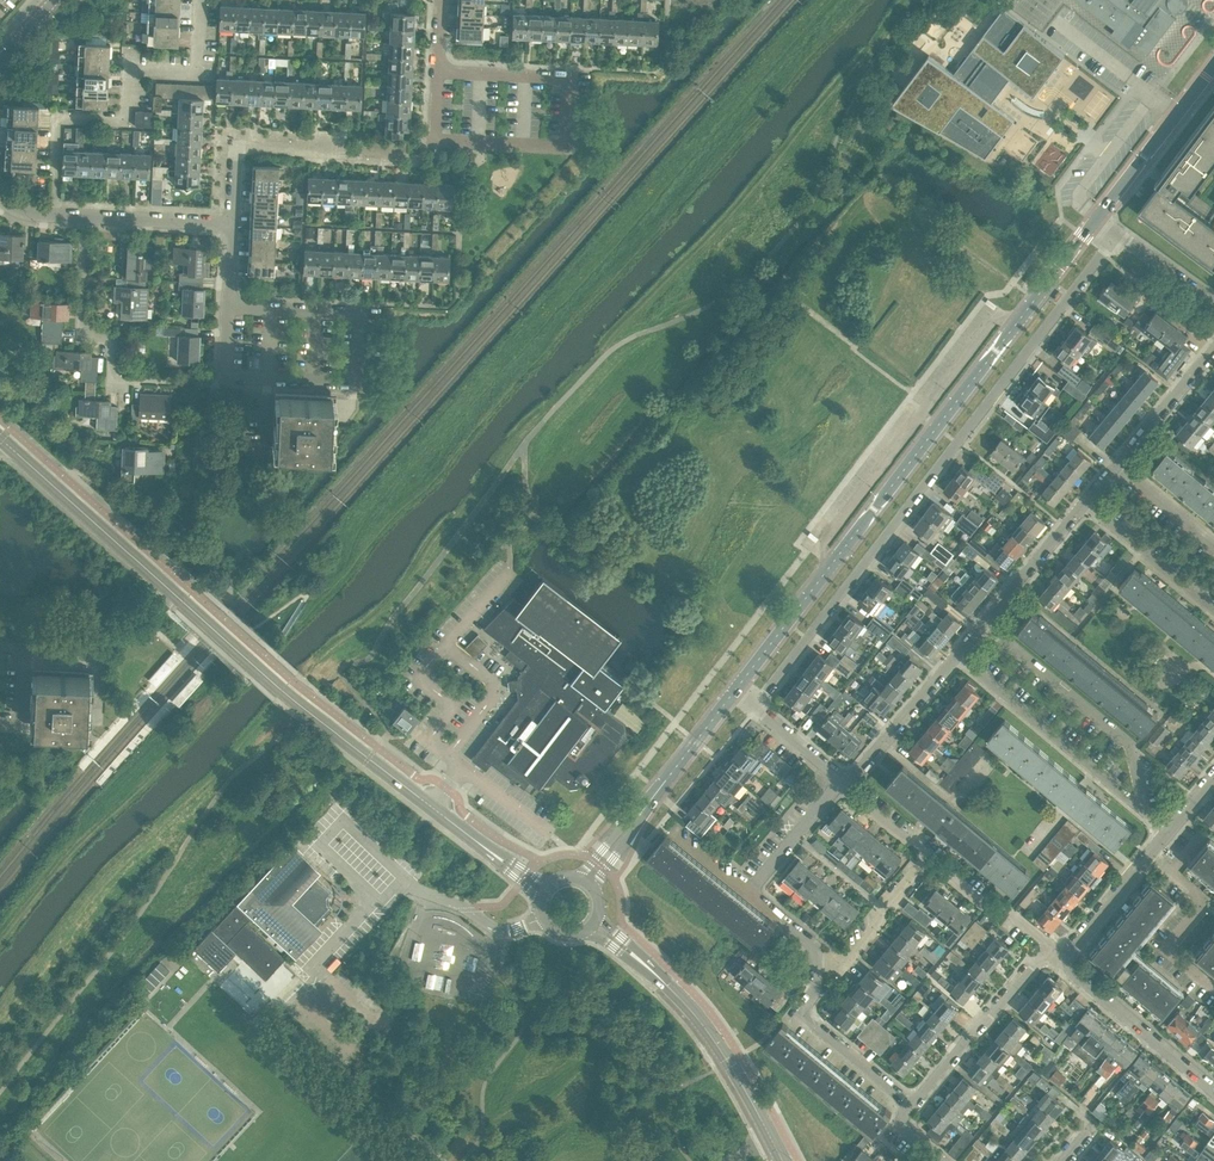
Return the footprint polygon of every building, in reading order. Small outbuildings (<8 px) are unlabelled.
[(1175,19),(1175,18),(1169,14),(1180,0),(1079,0),(1087,6),(1087,7),(1088,7),(1102,17),(1101,18),(1102,17),(1116,28),(1111,33),(1112,34),(1113,33),(1130,46),(1133,43),(1148,54),(1148,53),(1147,53),(1160,36),(1161,36),(1161,35),(1174,18),(1175,19)] [(180,14),(180,3),(148,2),(148,12),(180,14)] [(483,15),(484,3),(458,2),(457,14),(483,15)] [(613,41),(614,18),(614,11),(617,11),(618,4),(612,3),(612,11),(610,11),(608,18),(600,18),(599,41),(613,41)] [(974,23),(979,16),(962,3),(957,10),(974,23)] [(234,30),(235,5),(220,5),(219,29),(234,30)] [(249,30),(250,6),(235,5),(234,30),(234,37),(231,37),(231,45),(236,45),(237,37),(239,37),(240,30),(249,30)] [(263,31),(264,7),(250,6),(249,30),(263,31)] [(277,32),(278,7),(264,7),(263,31),(277,32)] [(291,32),(293,8),(278,7),(277,32),(291,32)] [(306,33),(307,9),(293,8),(291,32),(306,33)] [(929,55),(892,103),(985,159),(1015,120),(992,103),(1011,78),(1034,95),(1065,54),(1004,8),(954,74),(929,55)] [(320,34),(321,9),(307,9),(306,33),(320,34)] [(334,34),(335,10),(321,9),(320,34),(334,34)] [(348,35),(350,11),(335,10),(334,34),(348,35)] [(364,30),(365,12),(350,11),(348,35),(364,36),(364,30)] [(179,24),(179,17),(180,14),(148,12),(147,23),(179,24)] [(662,42),(660,32),(657,32),(657,30),(658,21),(649,20),(649,12),(646,12),(643,13),(643,20),(642,30),(642,43),(656,43),(662,42)] [(414,29),(415,14),(391,13),(390,28),(414,29)] [(483,27),(483,15),(457,14),(457,26),(483,27)] [(527,30),(528,14),(513,14),(513,30),(512,37),(527,38),(527,30)] [(542,30),(542,15),(528,14),(527,30),(527,38),(542,38),(542,30)] [(556,39),(557,16),(542,15),(542,30),(542,38),(556,39)] [(570,30),(571,16),(557,16),(556,39),(570,39),(570,30)] [(584,40),(586,17),(571,16),(570,30),(570,39),(584,40)] [(599,41),(600,18),(586,17),(584,40),(599,41)] [(627,42),(628,19),(614,18),(613,41),(627,42)] [(642,43),(642,30),(643,20),(628,19),(627,42),(642,43)] [(179,34),(179,24),(147,23),(147,33),(179,34)] [(482,39),(483,30),(483,27),(457,26),(456,38),(482,39)] [(413,43),(414,30),(414,29),(390,28),(390,30),(389,42),(413,43)] [(178,45),(179,34),(147,33),(146,43),(178,45)] [(413,57),(413,43),(389,42),(389,56),(413,57)] [(109,55),(110,44),(78,43),(78,54),(109,55)] [(109,65),(109,55),(78,54),(77,64),(109,65)] [(412,72),(413,57),(389,56),(388,71),(412,72)] [(230,101),(232,78),(232,71),(235,71),(236,63),(230,63),(230,70),(226,70),(226,78),(217,78),(216,100),(230,101)] [(108,76),(109,65),(77,64),(77,74),(108,76)] [(411,86),(412,72),(388,71),(387,85),(411,86)] [(108,86),(108,76),(77,74),(76,84),(108,86)] [(245,102),(246,79),(232,78),(230,101),(245,102)] [(259,103),(260,80),(246,79),(245,102),(259,103)] [(273,103),(274,80),(260,80),(259,103),(273,103)] [(288,104),(289,81),(274,80),(273,103),(288,104)] [(302,105),(303,82),(289,81),(288,104),(302,105)] [(316,106),(317,83),(303,82),(302,105),(316,106)] [(331,106),(332,83),(317,83),(316,106),(331,106)] [(345,107),(346,84),(332,83),(331,106),(345,107)] [(107,96),(108,86),(76,84),(76,95),(107,96)] [(360,108),(361,85),(346,84),(345,107),(360,108)] [(211,100),(212,85),(204,85),(203,99),(211,100)] [(411,100),(411,86),(387,85),(387,99),(411,100)] [(107,107),(107,99),(107,96),(76,95),(75,106),(107,107)] [(201,114),(202,100),(203,100),(203,99),(197,99),(190,99),(183,98),(178,98),(178,113),(201,114)] [(410,114),(411,100),(387,99),(386,113),(410,114)] [(38,118),(38,107),(7,105),(6,116),(38,118)] [(1213,173),(1213,105),(1163,172),(1166,174),(1137,212),(1212,269),(1213,267),(1213,211),(1195,197),(1213,173)] [(409,129),(410,114),(386,113),(378,113),(378,110),(371,110),(371,115),(378,115),(378,119),(386,119),(385,136),(403,136),(403,129),(409,129)] [(151,127),(152,112),(135,111),(134,126),(151,127)] [(200,128),(201,114),(178,113),(177,127),(200,128)] [(37,128),(38,118),(6,116),(6,127),(37,128)] [(37,138),(37,128),(6,127),(5,137),(37,138)] [(199,143),(200,128),(177,127),(176,142),(199,143)] [(36,148),(37,138),(5,137),(5,147),(36,148)] [(199,157),(199,143),(176,142),(176,156),(199,157)] [(91,174),(92,151),(83,151),(83,143),(81,143),(78,143),(78,150),(77,173),(91,174)] [(36,159),(36,148),(5,147),(4,158),(36,159)] [(77,173),(78,150),(63,150),(62,172),(77,173)] [(105,174),(107,152),(92,151),(91,174),(105,174)] [(120,175),(121,152),(107,152),(105,174),(120,175)] [(134,176),(135,153),(121,152),(120,175),(134,176)] [(149,177),(150,154),(135,153),(134,176),(149,177)] [(198,171),(199,157),(176,156),(175,170),(198,171)] [(35,169),(36,159),(4,158),(4,168),(35,169)] [(278,179),(279,167),(253,165),(252,178),(278,179)] [(162,180),(162,172),(168,172),(168,167),(160,167),(160,172),(153,171),(152,179),(162,180)] [(197,185),(198,171),(175,170),(174,185),(181,185),(181,187),(186,192),(191,188),(191,186),(198,186),(198,185),(197,185)] [(278,191),(278,179),(252,178),(251,190),(278,191)] [(322,201),(323,178),(308,178),(307,200),(322,201)] [(336,202),(337,179),(323,178),(322,201),(336,202)] [(350,203),(352,180),(337,179),(336,202),(344,202),(345,210),(347,210),(347,218),(352,218),(352,210),(350,210),(350,203)] [(365,204),(366,180),(352,180),(350,203),(365,204)] [(379,204),(380,181),(366,180),(365,204),(379,204)] [(393,205),(394,182),(380,181),(379,204),(393,205)] [(408,206),(409,182),(394,182),(393,205),(408,206)] [(422,206),(423,183),(409,182),(408,206),(422,206)] [(436,207),(437,184),(423,183),(422,206),(436,207)] [(457,207),(458,186),(452,186),(452,184),(437,184),(436,207),(451,208),(451,207),(457,207)] [(277,203),(278,191),(251,190),(251,201),(277,203)] [(277,215),(277,203),(251,201),(250,214),(277,215)] [(276,227),(277,215),(250,214),(250,226),(276,227)] [(275,239),(276,227),(250,226),(249,237),(275,239)] [(23,245),(24,245),(24,241),(23,241),(24,235),(12,234),(8,234),(0,234),(0,258),(22,259),(23,245)] [(70,261),(71,242),(61,241),(61,237),(56,237),(56,241),(38,240),(37,259),(70,261)] [(275,250),(275,239),(249,237),(248,249),(275,250)] [(150,267),(151,246),(123,244),(123,256),(126,256),(125,278),(127,278),(143,279),(146,279),(147,267),(150,267)] [(347,275),(361,275),(362,252),(354,252),(354,244),(351,244),(348,244),(348,251),(347,275)] [(377,245),(374,245),(370,245),(369,249),(362,249),(362,252),(361,275),(375,276),(377,245)] [(390,277),(391,253),(382,253),(383,245),(380,245),(377,245),(375,276),(390,277)] [(404,277),(405,254),(405,247),(403,246),(401,246),(400,254),(391,253),(390,277),(404,277)] [(207,275),(208,262),(204,261),(205,248),(173,247),(173,263),(174,263),(174,262),(188,262),(188,273),(179,273),(179,281),(202,282),(202,275),(207,275)] [(274,262),(275,250),(248,249),(248,261),(274,262)] [(318,273),(319,250),(304,249),(303,272),(318,273)] [(332,274),(333,251),(319,250),(318,273),(332,274)] [(347,275),(348,251),(333,251),(332,274),(347,275)] [(418,278),(419,255),(405,254),(404,277),(418,278)] [(433,279),(434,256),(419,255),(418,278),(433,279)] [(448,279),(449,256),(434,256),(433,279),(448,279)] [(274,275),(274,262),(248,261),(247,274),(274,275)] [(146,307),(147,289),(148,288),(143,288),(143,279),(127,278),(127,279),(128,279),(128,287),(115,286),(114,299),(122,300),(121,317),(146,318),(146,317),(144,317),(144,308),(146,308),(146,307)] [(203,315),(204,289),(201,289),(202,282),(179,281),(179,288),(183,289),(182,314),(203,315)] [(1136,300),(1127,293),(1126,294),(1117,287),(1118,286),(1112,282),(1109,286),(1108,285),(1106,287),(1101,294),(1102,295),(1100,298),(1116,310),(1120,305),(1121,306),(1118,310),(1125,315),(1136,300)] [(68,315),(68,303),(31,301),(31,315),(42,316),(41,342),(61,343),(61,342),(60,342),(61,336),(62,336),(62,335),(61,335),(61,330),(62,330),(62,319),(68,319),(68,318),(68,315)] [(1145,311),(1135,324),(1158,342),(1161,338),(1172,324),(1156,311),(1152,317),(1145,311)] [(1113,337),(1095,324),(1090,331),(1107,344),(1113,337)] [(1171,347),(1156,367),(1167,376),(1174,367),(1178,370),(1186,360),(1182,357),(1190,348),(1182,342),(1188,336),(1172,324),(1161,338),(1171,347)] [(198,363),(200,336),(197,336),(198,328),(154,326),(153,334),(179,335),(177,361),(192,362),(191,363),(194,363),(194,362),(198,363)] [(1076,326),(1066,339),(1082,351),(1087,355),(1097,342),(1087,334),(1076,326)] [(1066,339),(1055,353),(1071,365),(1082,351),(1066,339)] [(97,381),(98,356),(90,356),(91,352),(87,351),(57,350),(57,355),(53,355),(52,368),(56,369),(65,369),(74,369),(75,366),(81,366),(80,381),(85,381),(85,392),(95,392),(95,381),(97,381)] [(1122,370),(1128,363),(1123,359),(1117,365),(1122,370)] [(1082,378),(1065,365),(1059,373),(1076,385),(1082,378)] [(1117,376),(1122,370),(1117,365),(1112,372),(1117,376)] [(1149,392),(1158,381),(1145,370),(1136,381),(1149,392)] [(1062,391),(1039,374),(1028,388),(1045,401),(1051,392),(1057,397),(1062,391)] [(1104,391),(1110,384),(1105,380),(1100,387),(1104,391)] [(1087,395),(1069,381),(1063,387),(1082,402),(1087,395)] [(1140,403),(1149,392),(1136,381),(1127,392),(1140,403)] [(1099,397),(1104,391),(1100,387),(1094,393),(1099,397)] [(1050,405),(1045,401),(1028,388),(1017,403),(1039,420),(1050,405)] [(1213,389),(1205,400),(1213,408),(1213,389)] [(116,430),(117,406),(110,406),(110,400),(106,400),(102,400),(94,399),(95,392),(85,392),(84,399),(79,399),(79,406),(76,406),(75,416),(90,417),(96,417),(95,429),(116,430)] [(333,453),(336,395),(275,392),(272,450),(333,453)] [(1131,414),(1140,403),(1127,392),(1118,403),(1131,414)] [(169,417),(170,396),(159,395),(140,395),(140,404),(131,404),(130,422),(140,423),(140,415),(169,417)] [(1213,420),(1213,408),(1205,400),(1195,411),(1211,424),(1213,420)] [(1086,412),(1092,405),(1087,401),(1081,408),(1086,412)] [(1122,424),(1131,414),(1118,403),(1109,413),(1122,424)] [(1081,419),(1086,412),(1081,408),(1076,415),(1081,419)] [(1211,424),(1195,411),(1186,422),(1201,435),(1211,424)] [(1122,424),(1109,413),(1100,424),(1113,435),(1122,424)] [(1020,429),(1024,424),(1017,419),(1013,424),(1020,429)] [(1046,431),(1034,421),(1029,428),(1047,442),(1059,428),(1052,423),(1046,431)] [(1081,430),(1071,421),(1066,426),(1077,435),(1081,430)] [(1187,452),(1201,435),(1186,422),(1177,433),(1182,438),(1177,444),(1187,452)] [(1104,446),(1113,435),(1100,424),(1091,435),(1104,446)] [(1072,441),(1077,435),(1066,426),(1061,432),(1072,441)] [(1055,449),(1061,442),(1056,438),(1050,444),(1055,449)] [(1003,461),(1013,448),(1002,439),(991,452),(1003,461)] [(1049,455),(1055,449),(1050,444),(1045,451),(1049,455)] [(161,460),(161,451),(147,450),(147,448),(129,447),(129,449),(116,449),(116,455),(122,456),(120,481),(134,482),(134,465),(146,465),(145,471),(163,472),(164,460),(163,460),(161,460)] [(1014,470),(1024,456),(1013,448),(1003,461),(1014,470)] [(1082,471),(1091,460),(1079,450),(1070,460),(1082,471)] [(1030,462),(1036,455),(1032,451),(1026,458),(1030,462)] [(1183,496),(1198,477),(1167,452),(1152,470),(1183,496)] [(1073,482),(1082,471),(1070,460),(1061,471),(1073,482)] [(1033,474),(1039,467),(1034,463),(1029,470),(1033,474)] [(1005,480),(993,470),(989,476),(974,464),(969,471),(962,466),(953,477),(970,491),(974,486),(976,487),(981,480),(984,482),(983,483),(995,493),(1005,480)] [(1033,474),(1029,470),(1023,477),(1028,481),(1033,474)] [(1064,493),(1073,482),(1061,471),(1051,482),(1064,493)] [(966,496),(970,491),(953,477),(944,489),(958,500),(963,494),(966,496)] [(1198,477),(1183,496),(1213,521),(1213,490),(1198,477)] [(1064,493),(1051,482),(1042,493),(1055,503),(1064,493)] [(1004,504),(1012,495),(1003,487),(996,496),(1004,504)] [(1029,500),(1018,490),(1004,508),(1008,511),(1017,501),(1024,506),(1029,500)] [(934,502),(924,515),(944,530),(954,517),(934,502)] [(1003,518),(1008,511),(1004,508),(999,514),(1003,518)] [(984,518),(972,509),(967,517),(979,526),(984,518)] [(1045,523),(1032,511),(1022,522),(1036,534),(1045,523)] [(978,526),(962,514),(955,524),(970,536),(978,526)] [(924,515),(914,528),(934,543),(944,530),(924,515)] [(987,530),(992,524),(988,520),(983,526),(987,530)] [(1036,534),(1022,522),(1013,533),(1026,545),(1036,534)] [(1099,552),(1108,542),(1112,537),(1105,532),(1102,536),(1095,530),(1086,541),(1099,552)] [(1022,551),(1026,545),(1013,533),(1008,540),(1002,535),(998,540),(1019,558),(1020,558),(1023,554),(1023,552),(1022,551)] [(990,550),(973,537),(969,542),(985,556),(990,550)] [(1019,558),(998,540),(993,546),(998,551),(994,556),(1008,567),(1017,557),(1018,558),(1019,558)] [(911,565),(920,553),(904,541),(895,553),(911,565)] [(1094,558),(1099,552),(1086,541),(1076,553),(1091,565),(1093,565),(1096,561),(1095,559),(1094,558)] [(946,564),(954,554),(946,547),(938,542),(931,552),(946,564)] [(973,559),(978,553),(967,544),(962,550),(973,559)] [(937,558),(930,552),(926,549),(921,555),(932,564),(937,558)] [(901,577),(911,565),(895,553),(885,565),(901,577)] [(958,563),(964,557),(959,553),(954,559),(958,563)] [(1091,565),(1076,553),(1067,564),(1080,575),(1089,564),(1090,565),(1091,565)] [(953,569),(958,563),(954,559),(949,566),(953,569)] [(1124,566),(1118,562),(1114,566),(1120,571),(1124,566)] [(998,578),(985,567),(981,563),(978,567),(977,567),(971,574),(989,589),(998,578)] [(1071,586),(1080,575),(1067,564),(1057,575),(1071,586)] [(1117,575),(1120,571),(1114,566),(1111,570),(1117,575)] [(1197,620),(1163,591),(1135,568),(1120,586),(1182,638),(1197,620)] [(944,580),(949,574),(945,570),(940,576),(944,580)] [(989,589),(971,574),(962,585),(980,600),(989,589)] [(1071,586),(1057,575),(1048,586),(1062,597),(1071,586)] [(883,601),(893,588),(877,576),(867,589),(883,601)] [(606,708),(624,685),(624,684),(599,665),(616,641),(563,600),(566,596),(542,577),(541,578),(542,579),(523,605),(513,598),(483,629),(510,649),(505,656),(523,670),(517,677),(518,679),(509,680),(509,681),(510,681),(511,689),(510,689),(510,690),(516,689),(518,698),(471,759),(485,770),(488,766),(491,763),(531,794),(538,786),(541,788),(541,787),(538,784),(540,782),(544,785),(550,784),(555,777),(569,788),(575,787),(582,780),(583,781),(584,781),(586,780),(587,780),(587,778),(588,777),(596,776),(626,736),(626,731),(625,731),(624,723),(616,716),(606,708)] [(915,587),(903,578),(898,584),(910,593),(915,587)] [(905,599),(910,593),(898,584),(894,591),(905,599)] [(1105,589),(1099,584),(1096,588),(1102,593),(1105,589)] [(980,600),(962,585),(960,587),(959,586),(953,593),(952,596),(951,597),(952,598),(952,599),(956,602),(957,600),(970,611),(980,600)] [(948,602),(929,586),(924,592),(943,608),(948,602)] [(1062,597),(1048,586),(1039,597),(1052,609),(1062,597)] [(1102,593),(1096,588),(1092,592),(1098,597),(1102,593)] [(874,613),(883,601),(867,589),(858,601),(874,613)] [(935,613),(919,599),(916,603),(921,607),(932,617),(935,613)] [(942,645),(952,634),(939,623),(932,617),(926,624),(914,614),(921,607),(916,603),(906,615),(908,617),(916,623),(942,645)] [(1086,611),(1081,606),(1077,610),(1083,615),(1086,611)] [(1079,619),(1083,615),(1077,610),(1074,614),(1079,619)] [(1095,663),(1037,615),(1033,611),(1018,629),(1080,681),(1095,663)] [(858,632),(865,624),(849,612),(839,627),(861,643),(865,638),(858,632)] [(952,634),(961,623),(949,612),(939,623),(952,634)] [(876,614),(871,620),(882,629),(883,630),(890,635),(895,629),(876,614)] [(867,625),(867,626),(879,635),(883,630),(882,629),(871,620),(867,625)] [(1197,620),(1182,638),(1213,664),(1213,634),(1197,620)] [(933,657),(942,645),(916,623),(913,627),(919,632),(918,633),(921,635),(916,641),(915,642),(933,657)] [(861,643),(839,627),(828,641),(842,652),(849,644),(856,650),(861,643)] [(916,641),(905,632),(901,638),(912,647),(915,642),(916,641)] [(481,650),(488,644),(478,634),(464,648),(474,657),(481,650)] [(910,649),(893,635),(887,642),(893,648),(895,645),(906,654),(910,649)] [(853,669),(841,660),(831,652),(826,659),(818,653),(808,666),(824,678),(834,665),(836,666),(835,666),(848,676),(853,669)] [(897,658),(891,653),(887,657),(893,662),(897,658)] [(857,663),(845,654),(841,660),(853,669),(857,663)] [(893,662),(887,657),(883,662),(889,667),(893,662)] [(913,679),(923,668),(910,657),(905,663),(900,659),(896,664),(900,668),(913,679)] [(1158,715),(1095,663),(1080,681),(1143,733),(1158,715)] [(811,694),(824,678),(808,666),(796,683),(811,694)] [(90,730),(93,671),(32,668),(29,727),(90,730)] [(904,690),(913,679),(900,668),(891,679),(904,690)] [(904,690),(891,679),(885,686),(872,675),(868,680),(881,691),(894,702),(904,690)] [(885,713),(894,702),(881,691),(868,680),(865,684),(871,689),(864,696),(857,690),(852,695),(863,704),(868,699),(885,713)] [(834,686),(828,682),(824,687),(830,691),(834,686)] [(811,694),(796,683),(785,697),(793,703),(792,704),(798,708),(799,707),(806,712),(813,703),(807,699),(811,694)] [(980,695),(966,683),(956,694),(970,706),(980,695)] [(1200,691),(1194,687),(1190,691),(1196,696),(1200,691)] [(838,707),(836,706),(846,695),(841,691),(827,708),(833,712),(838,707)] [(1196,696),(1190,691),(1187,695),(1193,700),(1196,696)] [(970,706),(956,694),(947,706),(961,717),(970,706)] [(817,720),(827,707),(820,702),(810,715),(817,720)] [(407,732),(419,716),(404,705),(391,720),(407,732)] [(988,721),(997,710),(991,705),(982,716),(988,721)] [(951,729),(961,717),(947,706),(937,717),(951,729)] [(1181,714),(1175,709),(1172,713),(1178,718),(1181,714)] [(1213,709),(1204,720),(1213,728),(1213,709)] [(839,745),(851,731),(844,726),(854,714),(850,711),(840,722),(828,736),(839,745)] [(873,726),(878,720),(868,711),(863,717),(873,726)] [(1174,722),(1178,718),(1172,713),(1168,717),(1174,722)] [(840,722),(829,714),(818,728),(828,736),(840,722)] [(984,725),(988,721),(982,716),(981,716),(977,720),(984,725)] [(942,740),(951,729),(937,717),(928,728),(942,740)] [(1080,782),(1004,719),(990,737),(1117,843),(1132,826),(1087,788),(1085,790),(1078,784),(1080,782)] [(1213,735),(1213,728),(1204,720),(1194,731),(1208,742),(1213,735)] [(942,740),(928,728),(918,739),(933,751),(940,757),(944,752),(937,746),(942,740)] [(1181,739),(1185,742),(1198,753),(1208,742),(1194,731),(1191,728),(1181,739)] [(850,754),(861,740),(851,731),(839,745),(850,754)] [(1163,736),(1157,731),(1154,735),(1160,740),(1163,736)] [(973,739),(967,734),(963,739),(969,743),(973,739)] [(1160,740),(1154,735),(1150,739),(1156,744),(1160,740)] [(933,751),(918,739),(909,751),(923,762),(933,751)] [(969,743),(963,739),(959,743),(965,748),(969,743)] [(80,747),(85,752),(92,744),(86,740),(80,747)] [(753,772),(762,761),(759,758),(751,751),(758,743),(755,740),(751,745),(748,749),(743,745),(733,756),(753,772)] [(759,758),(768,746),(760,740),(758,743),(751,751),(759,758)] [(986,751),(981,747),(974,741),(970,747),(982,756),(986,751)] [(1189,765),(1198,753),(1185,742),(1176,754),(1189,765)] [(765,763),(774,751),(768,746),(759,758),(762,761),(765,763)] [(982,756),(970,747),(966,752),(977,761),(982,756)] [(770,767),(780,756),(774,751),(765,763),(770,767)] [(977,761),(966,752),(961,757),(973,767),(977,761)] [(1180,776),(1189,765),(1176,754),(1166,765),(1180,776)] [(753,772),(733,756),(724,767),(739,779),(743,773),(749,778),(753,772)] [(776,772),(785,761),(780,756),(770,767),(776,772)] [(954,761),(948,756),(944,761),(950,766),(954,761)] [(973,767),(961,757),(957,762),(969,772),(973,767)] [(782,777),(791,766),(785,761),(776,772),(782,777)] [(950,766),(944,761),(941,765),(947,770),(950,766)] [(969,772),(957,762),(953,767),(965,777),(969,772)] [(744,784),(738,779),(739,779),(724,767),(715,778),(735,795),(744,784)] [(965,777),(953,767),(949,772),(960,782),(965,777)] [(799,772),(794,768),(789,773),(794,777),(799,772)] [(1024,871),(901,768),(887,785),(932,823),(934,821),(941,827),(939,829),(1014,892),(1031,872),(1026,868),(1024,871)] [(941,777),(930,768),(925,774),(936,783),(941,777)] [(960,782),(949,772),(944,778),(956,787),(960,782)] [(735,795),(715,778),(706,789),(720,801),(725,806),(731,799),(733,801),(737,797),(735,795)] [(956,787),(944,778),(940,783),(948,789),(952,792),(956,787)] [(760,789),(766,783),(761,779),(755,786),(760,789)] [(774,804),(781,796),(770,786),(763,795),(774,804)] [(711,812),(720,801),(706,789),(697,800),(711,812)] [(765,808),(751,796),(748,794),(742,801),(747,805),(751,808),(759,815),(765,808)] [(701,837),(717,818),(711,812),(697,800),(687,812),(693,816),(686,824),(701,837)] [(742,811),(747,805),(742,801),(738,807),(742,811)] [(1213,805),(1204,818),(1213,826),(1213,806),(1213,805)] [(841,834),(854,818),(842,808),(829,824),(841,834)] [(729,827),(735,820),(730,817),(724,823),(729,827)] [(853,844),(866,828),(854,818),(841,834),(853,844)] [(1079,828),(1068,819),(1063,824),(1074,834),(1079,828)] [(724,834),(729,827),(724,823),(719,829),(724,834)] [(1074,834),(1063,824),(1059,830),(1070,839),(1074,834)] [(865,854),(878,838),(866,828),(853,844),(848,850),(854,855),(858,849),(865,854)] [(1070,839),(1059,830),(1055,835),(1066,844),(1070,839)] [(1092,840),(1081,830),(1077,835),(1088,845),(1092,840)] [(1066,844),(1055,835),(1050,840),(1061,849),(1066,844)] [(828,849),(819,837),(811,843),(824,854),(828,849)] [(757,947),(776,924),(770,920),(768,923),(697,865),(664,838),(647,858),(648,858),(650,857),(758,945),(757,947)] [(874,867),(890,848),(878,838),(865,854),(862,858),(874,867)] [(1061,849),(1050,840),(1046,845),(1057,855),(1061,849)] [(1109,862),(1097,853),(1101,847),(1092,840),(1088,845),(1091,848),(1082,859),(1099,874),(1109,862)] [(1208,840),(1190,863),(1213,883),(1213,845),(1208,840)] [(1077,847),(1071,842),(1067,847),(1073,852),(1077,847)] [(328,904),(328,896),(332,891),(310,871),(315,867),(292,845),(266,873),(264,871),(257,878),(259,880),(238,903),(260,924),(258,926),(266,933),(268,931),(296,957),(317,934),(313,930),(333,908),(328,904)] [(1057,855),(1046,845),(1042,851),(1053,860),(1057,855)] [(1070,857),(1073,852),(1067,847),(1063,852),(1070,857)] [(896,865),(902,858),(890,848),(874,867),(885,877),(896,865)] [(1053,860),(1042,851),(1037,856),(1048,865),(1053,860)] [(836,864),(840,859),(834,853),(829,858),(836,864)] [(1048,865),(1037,856),(1033,861),(1044,870),(1048,865)] [(1099,874),(1082,859),(1079,863),(1083,866),(1076,873),(1090,885),(1099,874)] [(798,886),(812,870),(799,860),(795,865),(786,876),(798,886)] [(1059,870),(1052,865),(1049,869),(1055,875),(1059,870)] [(1051,879),(1055,875),(1049,869),(1045,874),(1051,879)] [(807,899),(823,880),(812,870),(798,886),(795,890),(807,899)] [(1081,896),(1090,885),(1076,873),(1067,885),(1081,896)] [(875,887),(864,878),(859,884),(870,893),(875,887)] [(822,905),(835,889),(823,880),(807,899),(808,900),(811,896),(822,905)] [(1174,901),(1152,882),(1090,956),(1112,974),(1114,972),(1127,957),(1174,901)] [(1071,907),(1081,896),(1067,885),(1057,896),(1071,907)] [(1040,892),(1034,887),(1030,892),(1035,896),(1036,897),(1040,892)] [(949,898),(937,888),(925,903),(936,913),(949,898)] [(834,915),(847,899),(835,889),(822,905),(834,915)] [(1026,908),(1035,896),(1030,892),(1020,903),(1026,908)] [(1062,919),(1071,907),(1057,896),(1048,907),(1045,904),(1062,919)] [(948,922),(960,907),(949,898),(936,913),(948,922)] [(846,925),(859,909),(847,899),(834,915),(846,925)] [(1062,919),(1045,904),(1041,909),(1044,912),(1039,918),(1052,930),(1062,919)] [(284,959),(246,923),(249,919),(235,906),(212,931),(211,929),(193,948),(218,971),(236,952),(265,979),(284,959)] [(959,932),(971,917),(960,907),(948,922),(959,932)] [(932,919),(922,910),(916,917),(926,926),(932,919)] [(926,932),(911,920),(901,931),(917,944),(926,932)] [(961,938),(967,943),(982,925),(976,921),(961,938)] [(937,935),(943,928),(938,924),(932,931),(937,935)] [(967,943),(973,948),(987,930),(982,925),(967,943)] [(917,944),(901,931),(892,942),(907,955),(917,944)] [(951,947),(959,937),(955,934),(952,935),(950,933),(944,941),(951,947)] [(1196,956),(1213,972),(1213,935),(1196,956)] [(1009,948),(996,937),(987,948),(1000,959),(1009,948)] [(898,966),(907,955),(892,942),(883,954),(898,966)] [(931,952),(924,946),(920,951),(928,957),(930,955),(929,954),(931,952)] [(991,970),(1000,959),(987,948),(978,959),(991,970)] [(935,963),(941,956),(934,950),(931,952),(929,954),(930,955),(928,957),(935,963)] [(959,957),(951,950),(947,955),(954,961),(956,958),(957,959),(959,957)] [(746,984),(758,970),(746,960),(748,958),(743,954),(729,970),(730,971),(731,970),(747,984),(746,984)] [(888,977),(898,966),(883,954),(873,965),(888,977)] [(965,962),(959,957),(957,959),(956,958),(954,961),(961,967),(965,962)] [(982,980),(991,970),(978,959),(969,970),(982,980)] [(1129,960),(1117,975),(1122,979),(1121,981),(1163,1017),(1182,994),(1139,959),(1135,964),(1129,960)] [(912,974),(906,968),(901,973),(909,980),(911,977),(910,976),(912,974)] [(876,992),(885,981),(870,969),(861,980),(876,992)] [(758,994),(770,980),(758,970),(746,984),(747,984),(758,993),(758,994)] [(973,991),(982,980),(969,970),(960,981),(973,991)] [(920,981),(912,974),(910,976),(911,977),(909,980),(915,985),(920,981)] [(964,1002),(973,991),(960,981),(955,986),(942,976),(938,981),(964,1002)] [(1053,999),(1063,988),(1048,976),(1039,987),(1053,999)] [(778,1009),(791,993),(783,987),(781,989),(770,980),(758,994),(770,1003),(769,1004),(770,1004),(771,1003),(778,1009)] [(876,992),(861,980),(851,991),(866,1004),(876,992)] [(1053,999),(1039,987),(1029,999),(1044,1011),(1053,999)] [(924,996),(918,990),(914,995),(922,1001),(924,999),(922,998),(924,996)] [(872,1009),(866,1004),(851,991),(842,1002),(857,1015),(862,1009),(868,1014),(872,1009)] [(1189,1004),(1194,998),(1188,993),(1183,999),(1189,1004)] [(891,1002),(884,995),(879,1000),(886,1005),(888,1003),(889,1004),(891,1002)] [(932,1002),(924,996),(922,998),(924,999),(922,1001),(928,1007),(932,1002)] [(958,1009),(945,998),(936,1009),(949,1020),(958,1009)] [(1070,1014),(1080,1002),(1075,998),(1069,1005),(1064,1000),(1060,1005),(1070,1014)] [(1034,1022),(1044,1011),(1029,999),(1019,1010),(1034,1022)] [(857,1015),(842,1002),(832,1014),(848,1026),(857,1015)] [(898,1007),(891,1002),(889,1004),(888,1003),(886,1005),(894,1012),(898,1007)] [(940,1030),(949,1020),(936,1009),(927,1020),(940,1030)] [(1086,1034),(1099,1018),(1088,1009),(1062,1041),(1073,1049),(1086,1034)] [(1178,1034),(1189,1021),(1180,1014),(1183,1011),(1180,1010),(1167,1025),(1178,1034)] [(907,1017),(900,1012),(896,1017),(904,1023),(906,1021),(905,1019),(907,1017)] [(1056,1021),(1059,1016),(1054,1012),(1050,1016),(1056,1021)] [(910,1028),(914,1023),(907,1017),(905,1019),(906,1021),(904,1023),(910,1028)] [(1018,1039),(1027,1028),(1014,1017),(1005,1028),(1018,1039)] [(864,1040),(879,1022),(873,1018),(858,1036),(864,1040)] [(1082,1057),(1108,1025),(1099,1018),(1086,1034),(1090,1037),(1077,1053),(1082,1057)] [(931,1041),(940,1030),(927,1020),(918,1030),(931,1041)] [(1188,1043),(1201,1027),(1199,1025),(1197,1028),(1189,1021),(1178,1034),(1188,1043)] [(884,1110),(786,1029),(788,1027),(783,1022),(764,1045),(765,1045),(766,1044),(873,1133),(872,1135),(873,1135),(892,1113),(886,1108),(884,1110)] [(869,1045),(879,1033),(884,1027),(879,1022),(864,1040),(869,1045)] [(1046,1032),(1050,1028),(1044,1023),(1041,1028),(1046,1032)] [(1105,1049),(1118,1033),(1108,1025),(1082,1057),(1087,1061),(1100,1045),(1105,1049)] [(884,1038),(890,1032),(884,1027),(879,1033),(884,1038)] [(1024,1044),(1018,1039),(1005,1028),(996,1039),(1012,1053),(1015,1055),(1024,1044)] [(1060,1043),(1069,1032),(1064,1028),(1054,1039),(1060,1043)] [(931,1041),(918,1030),(910,1041),(909,1041),(922,1052),(931,1041)] [(875,1049),(881,1054),(895,1036),(890,1032),(884,1038),(875,1049)] [(875,1049),(884,1038),(879,1033),(869,1045),(875,1049)] [(1102,1073),(1128,1041),(1118,1033),(1105,1049),(1110,1053),(1097,1069),(1102,1073)] [(1038,1045),(1042,1040),(1034,1034),(1030,1039),(1038,1045)] [(913,1063),(922,1052),(909,1041),(910,1041),(904,1036),(900,1040),(906,1045),(900,1052),(913,1063)] [(1012,1053),(996,1039),(987,1049),(1003,1063),(1012,1053)] [(1125,1066),(1138,1050),(1128,1041),(1102,1073),(1107,1077),(1120,1061),(1125,1066)] [(1208,1041),(1199,1052),(1207,1059),(1208,1058),(1213,1063),(1213,1046),(1208,1041)] [(1048,1062),(1055,1052),(1045,1045),(1038,1055),(1048,1062)] [(1003,1063),(987,1049),(978,1060),(994,1074),(997,1076),(1001,1072),(998,1070),(1003,1063)] [(913,1063),(900,1052),(891,1063),(904,1074),(913,1063)] [(1125,1093),(1152,1061),(1141,1052),(1128,1068),(1133,1073),(1116,1094),(1121,1098),(1125,1092),(1125,1093)] [(1025,1059),(1018,1053),(1014,1058),(1022,1064),(1024,1062),(1023,1061),(1025,1059)] [(1032,1065),(1025,1059),(1023,1061),(1024,1062),(1022,1064),(1028,1070),(1032,1065)] [(994,1074),(978,1060),(969,1071),(985,1085),(994,1074)] [(1148,1084),(1161,1069),(1152,1061),(1125,1093),(1130,1097),(1144,1081),(1148,1084)] [(1145,1108),(1171,1076),(1161,1069),(1148,1084),(1153,1088),(1140,1104),(1145,1108)] [(1007,1080),(1000,1075),(996,1080),(1004,1086),(1006,1083),(1005,1083),(1007,1080)] [(968,1098),(977,1087),(964,1076),(955,1087),(968,1098)] [(1037,1082),(1036,1083),(1047,1092),(1038,1102),(1042,1106),(1054,1117),(1064,1106),(1055,1098),(1060,1092),(1041,1076),(1037,1082)] [(1168,1101),(1181,1085),(1171,1076),(1145,1108),(1150,1112),(1163,1096),(1168,1101)] [(1011,1091),(1015,1087),(1007,1080),(1005,1083),(1006,1083),(1004,1086),(1011,1091)] [(1165,1125),(1191,1093),(1181,1085),(1168,1101),(1173,1105),(1160,1121),(1165,1125)] [(975,1105),(968,1098),(955,1087),(946,1098),(963,1113),(969,1106),(972,1109),(974,1107),(975,1105)] [(1020,1101),(1014,1096),(1010,1100),(1017,1107),(1019,1104),(1018,1104),(1020,1101)] [(965,1114),(963,1113),(946,1098),(937,1109),(958,1126),(956,1128),(962,1134),(964,1131),(965,1132),(967,1130),(958,1122),(965,1114)] [(1028,1108),(1020,1101),(1018,1104),(1019,1104),(1017,1107),(1024,1112),(1028,1108)] [(1101,1101),(1093,1111),(1092,1111),(1102,1119),(1103,1119),(1110,1110),(1105,1106),(1105,1105),(1101,1101)] [(982,1110),(984,1107),(978,1102),(975,1105),(974,1107),(981,1113),(983,1111),(982,1110)] [(1054,1117),(1042,1106),(1033,1116),(1046,1127),(1054,1117)] [(992,1114),(984,1107),(982,1110),(983,1111),(981,1113),(988,1119),(992,1114)] [(958,1126),(937,1109),(927,1120),(933,1124),(927,1131),(939,1141),(950,1127),(954,1130),(955,1128),(956,1128),(958,1126)] [(1037,1138),(1046,1127),(1033,1116),(1028,1112),(1019,1123),(1024,1127),(1037,1138)] [(1203,1112),(1199,1117),(1213,1128),(1213,1120),(1203,1112)] [(1132,1133),(1143,1118),(1140,1115),(1128,1130),(1132,1133)] [(1002,1123),(996,1117),(991,1122),(999,1128),(1001,1126),(1000,1125),(1002,1123)] [(1199,1117),(1195,1122),(1212,1134),(1208,1140),(1213,1144),(1213,1128),(1199,1117)] [(1010,1129),(1002,1123),(1000,1125),(1001,1126),(999,1128),(1006,1134),(1010,1129)] [(1037,1138),(1024,1127),(1019,1123),(1010,1133),(1028,1148),(1037,1138)] [(955,1157),(974,1135),(967,1130),(965,1132),(964,1131),(962,1134),(963,1134),(956,1143),(948,1152),(955,1157)] [(1028,1148),(1010,1133),(1015,1138),(1006,1148),(1019,1159),(1028,1148)] [(1208,1140),(1204,1145),(1187,1133),(1183,1138),(1213,1160),(1213,1144),(1208,1140)] [(859,1142),(864,1146),(871,1139),(865,1134),(859,1142)] [(1183,1138),(1180,1143),(1197,1155),(1193,1160),(1213,1160),(1183,1138)] [(984,1144),(978,1139),(974,1143),(981,1150),(983,1147),(982,1146),(984,1144)] [(1127,1146),(1124,1150),(1111,1139),(1102,1149),(1115,1160),(1120,1154),(1128,1160),(1136,1160),(1140,1157),(1127,1146)] [(874,1157),(863,1148),(864,1146),(859,1142),(852,1150),(857,1154),(851,1160),(871,1160),(874,1157)] [(1019,1159),(1006,1148),(1000,1143),(996,1148),(999,1150),(994,1156),(1000,1160),(1017,1160),(1019,1159)] [(992,1151),(984,1144),(982,1146),(983,1147),(981,1150),(988,1155),(992,1151)] [(1102,1149),(1093,1160),(1094,1160),(1115,1160),(1102,1149)]
